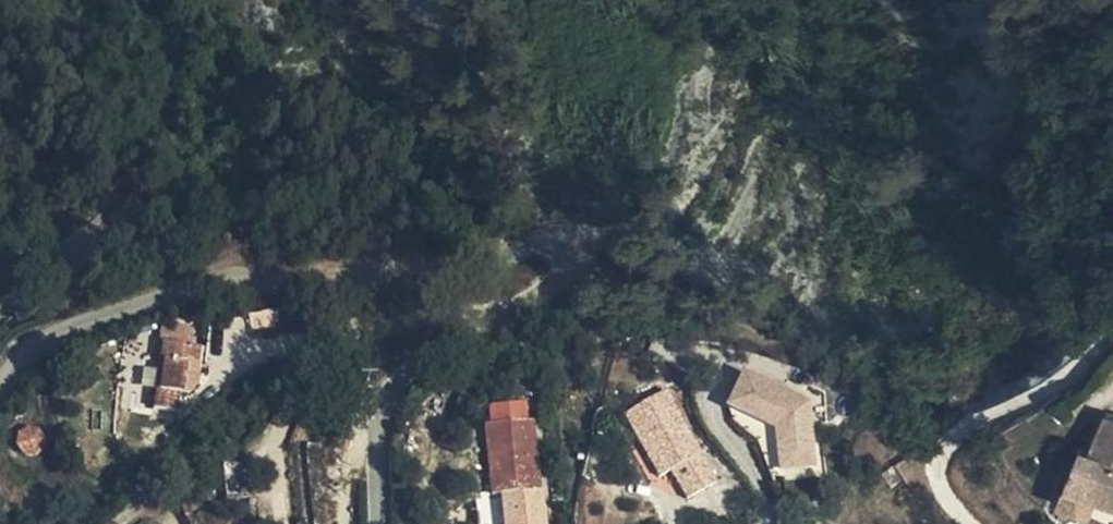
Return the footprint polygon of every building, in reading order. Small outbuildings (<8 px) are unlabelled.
[(160,392),(154,391),(152,410),(174,413),(176,395),(188,396),(202,380),(196,380),(200,350),(160,345),(158,363),(162,364),(160,392)] [(158,363),(154,391),(160,392),(162,364),(158,363)] [(740,367),(725,405),(773,424),(762,452),(799,467),(826,401),(740,367)] [(686,500),(715,482),(659,386),(626,406),(630,415),(624,419),(658,477),(669,472),(682,464),(690,477),(677,486),(686,500)] [(1106,410),(1090,449),(1081,445),(1058,500),(1112,521),(1112,413),(1106,410)] [(484,429),(491,497),(538,492),(532,424),(484,429)] [(225,470),(246,468),(246,455),(224,462),(225,470)] [(907,476),(896,461),(883,470),(894,487),(907,476)] [(669,472),(677,486),(690,477),(682,464),(669,472)] [(226,506),(250,503),(246,468),(225,470),(223,471),(226,506)]
